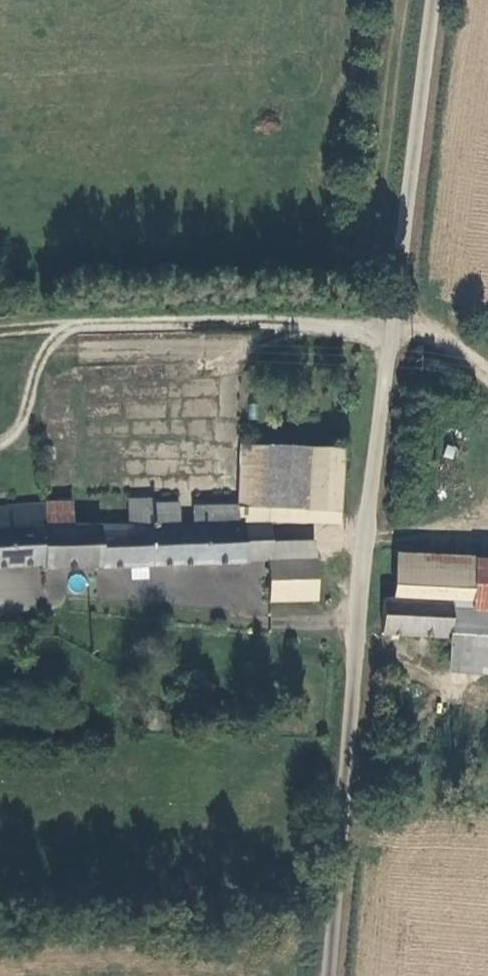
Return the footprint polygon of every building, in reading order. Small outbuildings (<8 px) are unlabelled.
[(334,433),(300,434),(301,492),(335,492),(334,433)] [(301,492),(300,434),(230,436),(231,495),(233,512),(262,512),(261,494),(301,492)] [(201,496),(201,513),(233,512),(231,495),(201,496)] [(43,559),(41,517),(40,501),(0,504),(0,560),(43,559)] [(263,546),(262,512),(233,512),(201,513),(41,517),(43,559),(239,553),(239,546),(263,546)] [(311,593),(310,552),(265,554),(267,594),(311,593)] [(474,604),(475,560),(399,558),(397,601),(453,603),(474,604)] [(475,560),(474,604),(472,641),(451,640),(450,662),(487,663),(487,561),(475,560)] [(397,601),(384,600),(381,638),(451,640),(453,603),(397,601)] [(474,604),(453,603),(451,640),(472,641),(474,604)] [(146,716),(153,717),(158,714),(160,709),(159,704),(155,701),(151,700),(146,702),(142,706),(142,712),(146,716)]
